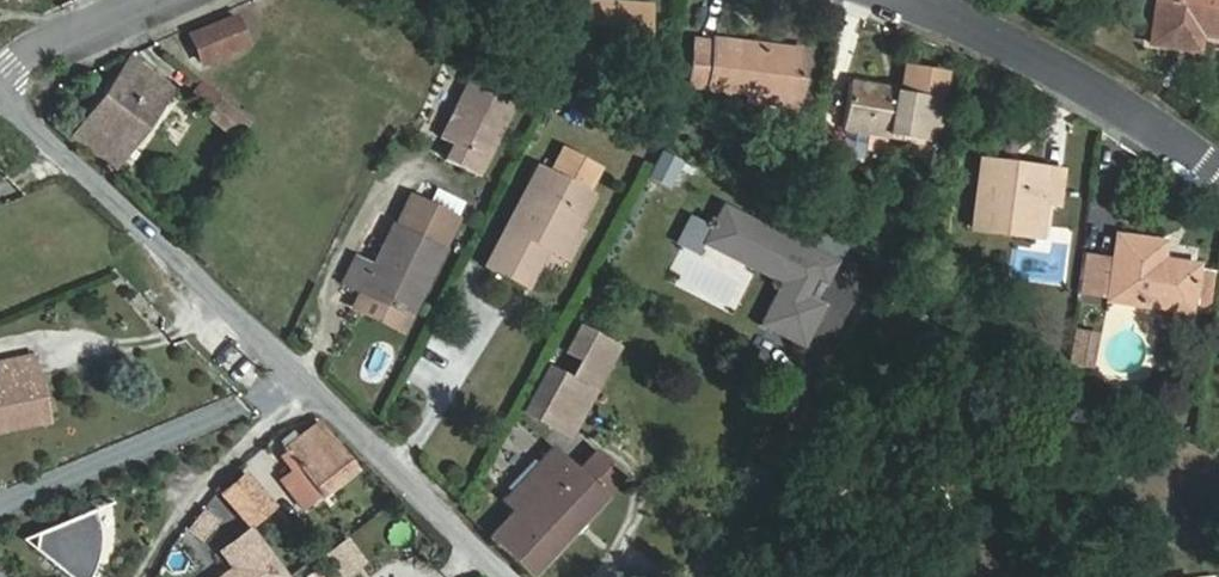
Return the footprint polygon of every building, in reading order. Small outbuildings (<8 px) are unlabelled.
[(340,13),(345,0),(306,0),(340,13)] [(647,56),(651,4),(603,0),(560,0),(555,49),(647,56)] [(1150,44),(1199,51),(1203,35),(1218,38),(1218,0),(1157,0),(1150,44)] [(190,35),(201,64),(246,46),(235,17),(190,35)] [(799,107),(804,50),(696,36),(690,86),(748,94),(747,101),(799,107)] [(132,56),(72,139),(113,170),(174,86),(132,56)] [(851,80),(844,129),(938,146),(948,75),(925,71),(926,67),(904,63),(900,89),(851,80)] [(514,99),(471,77),(440,136),(453,142),(445,157),(476,174),(514,99)] [(247,120),(216,94),(203,111),(234,136),(247,120)] [(583,114),(568,106),(563,116),(578,124),(583,114)] [(527,288),(548,248),(561,255),(603,167),(562,146),(548,173),(538,168),(486,268),(527,288)] [(663,153),(653,172),(667,180),(678,161),(663,153)] [(1011,169),(981,165),(973,228),(1041,237),(1045,203),(1059,204),(1064,171),(1012,164),(1011,169)] [(15,193),(7,174),(0,177),(0,199),(15,193)] [(437,188),(429,205),(457,219),(465,202),(437,188)] [(402,331),(458,219),(457,219),(429,205),(411,196),(397,224),(394,223),(373,265),(356,257),(344,282),(361,291),(354,306),(402,331)] [(827,286),(838,264),(726,207),(714,229),(758,251),(751,266),(785,283),(763,325),(805,346),(827,304),(813,297),(820,283),(827,286)] [(714,229),(707,244),(751,266),(758,251),(714,229)] [(1192,312),(1199,265),(1163,260),(1165,243),(1118,236),(1115,257),(1113,273),(1109,299),(1109,300),(1192,312)] [(1109,299),(1113,273),(1115,257),(1086,253),(1080,294),(1109,299)] [(550,368),(545,377),(527,411),(573,435),(620,349),(582,328),(558,372),(550,368)] [(1067,365),(1091,368),(1094,335),(1072,332),(1067,365)] [(44,420),(31,358),(0,364),(0,429),(44,420)] [(322,498),(357,470),(320,422),(285,450),(322,498)] [(488,538),(529,576),(531,576),(608,497),(606,496),(623,477),(596,452),(579,470),(555,446),(502,501),(512,510),(488,538)] [(246,475),(223,495),(250,526),(273,506),(246,475)] [(34,549),(68,576),(90,576),(92,572),(96,563),(98,553),(99,543),(99,534),(98,524),(93,510),(36,534),(34,549)] [(188,530),(200,539),(215,520),(203,511),(188,530)] [(252,528),(221,551),(234,569),(223,576),(289,576),(252,528)] [(349,537),(330,551),(345,571),(364,556),(349,537)]
